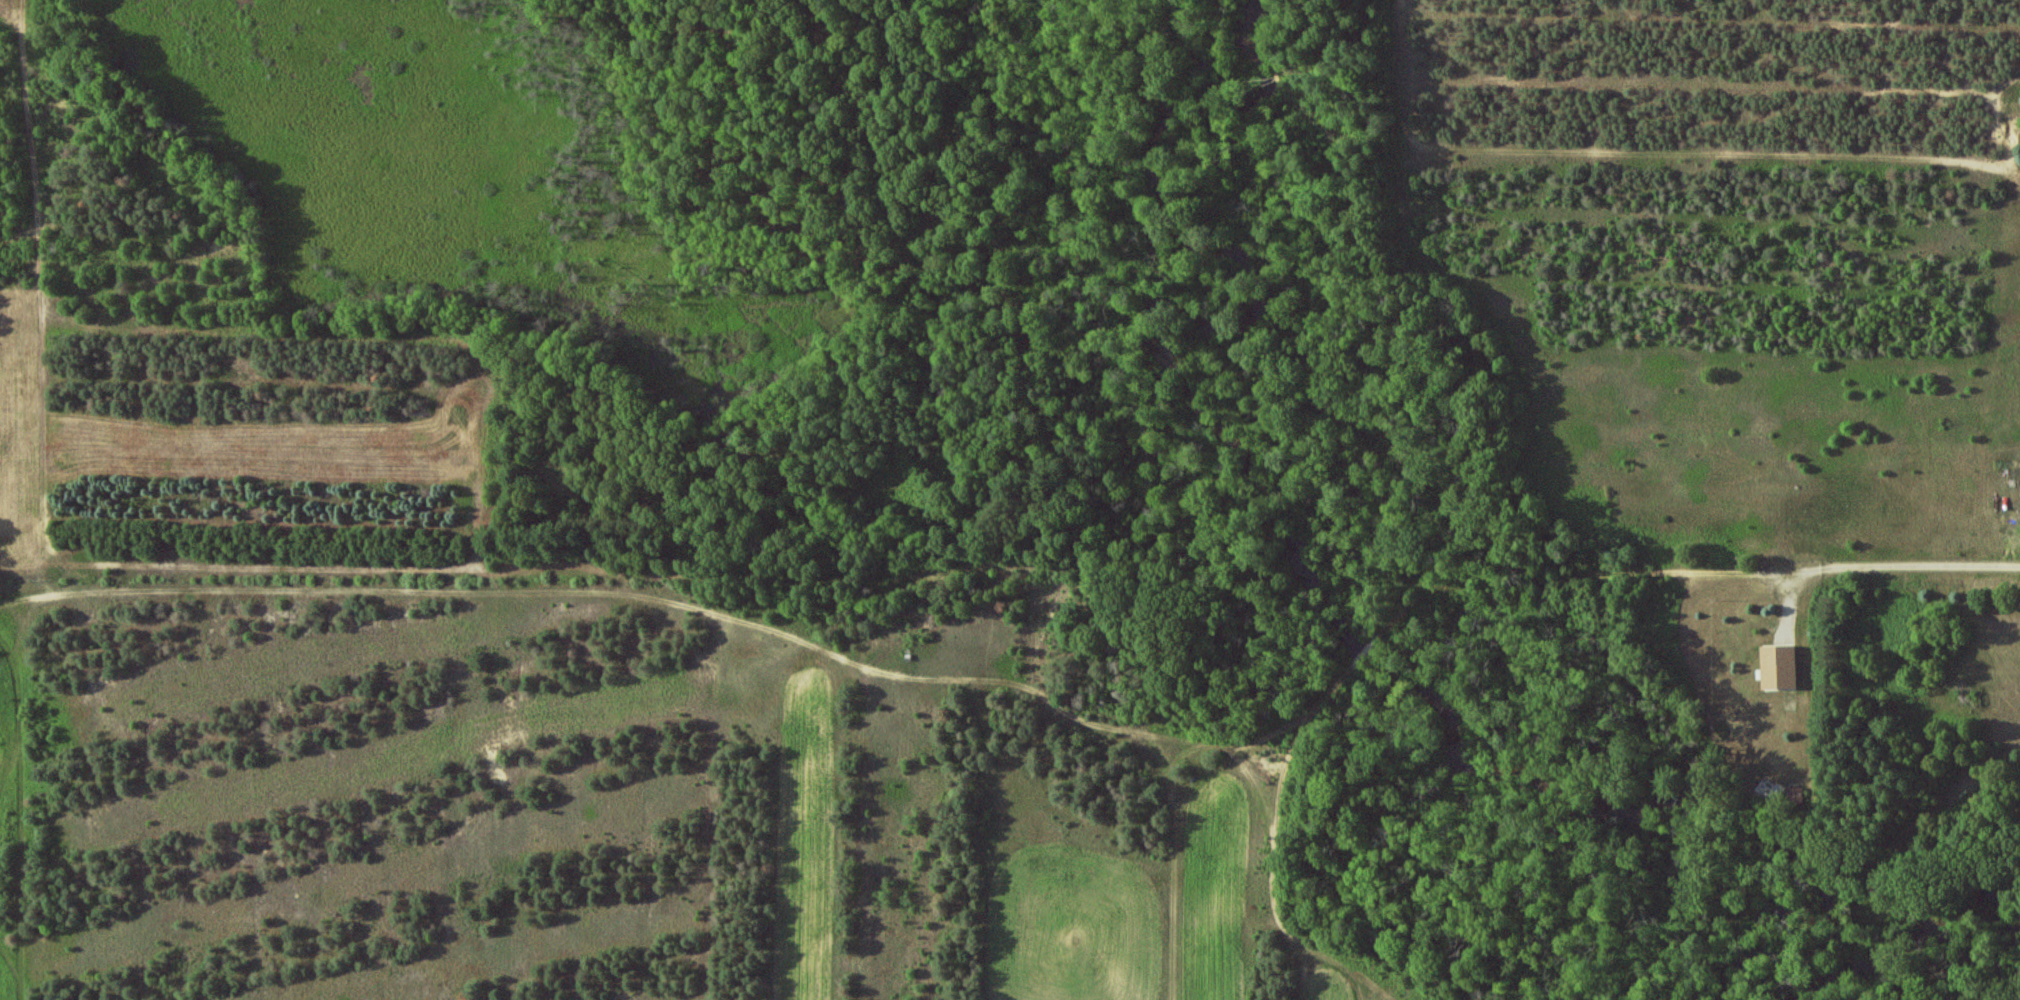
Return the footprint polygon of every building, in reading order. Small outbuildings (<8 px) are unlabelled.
[(1797,645),(1762,646),(1763,689),(1798,688),(1797,645)] [(1790,787),(1791,807),(1805,806),(1804,787),(1790,787)]
